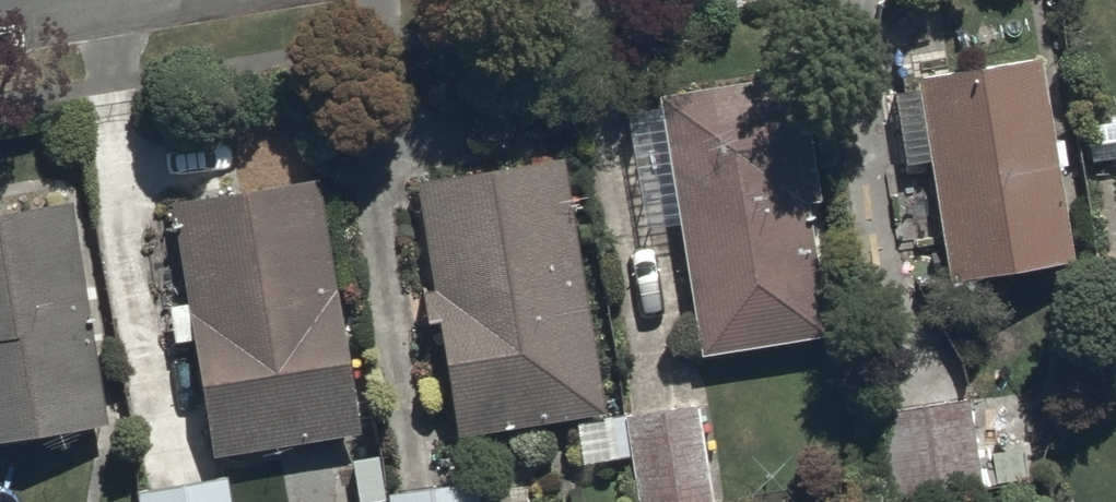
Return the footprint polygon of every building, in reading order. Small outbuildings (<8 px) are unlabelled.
[(917,76),(948,281),(1065,264),(1034,58),(917,76)] [(657,101),(702,362),(837,339),(792,78),(657,101)] [(413,184),(456,437),(605,412),(562,159),(413,184)] [(320,184),(173,206),(213,461),(360,438),(320,184)] [(101,431),(64,204),(0,214),(0,447),(101,431)] [(882,501),(922,501),(984,490),(965,392),(864,412),(882,501)] [(642,501),(708,501),(692,406),(628,417),(642,501)] [(223,481),(138,495),(139,501),(227,501),(223,481)] [(382,501),(473,501),(470,486),(382,501)]
